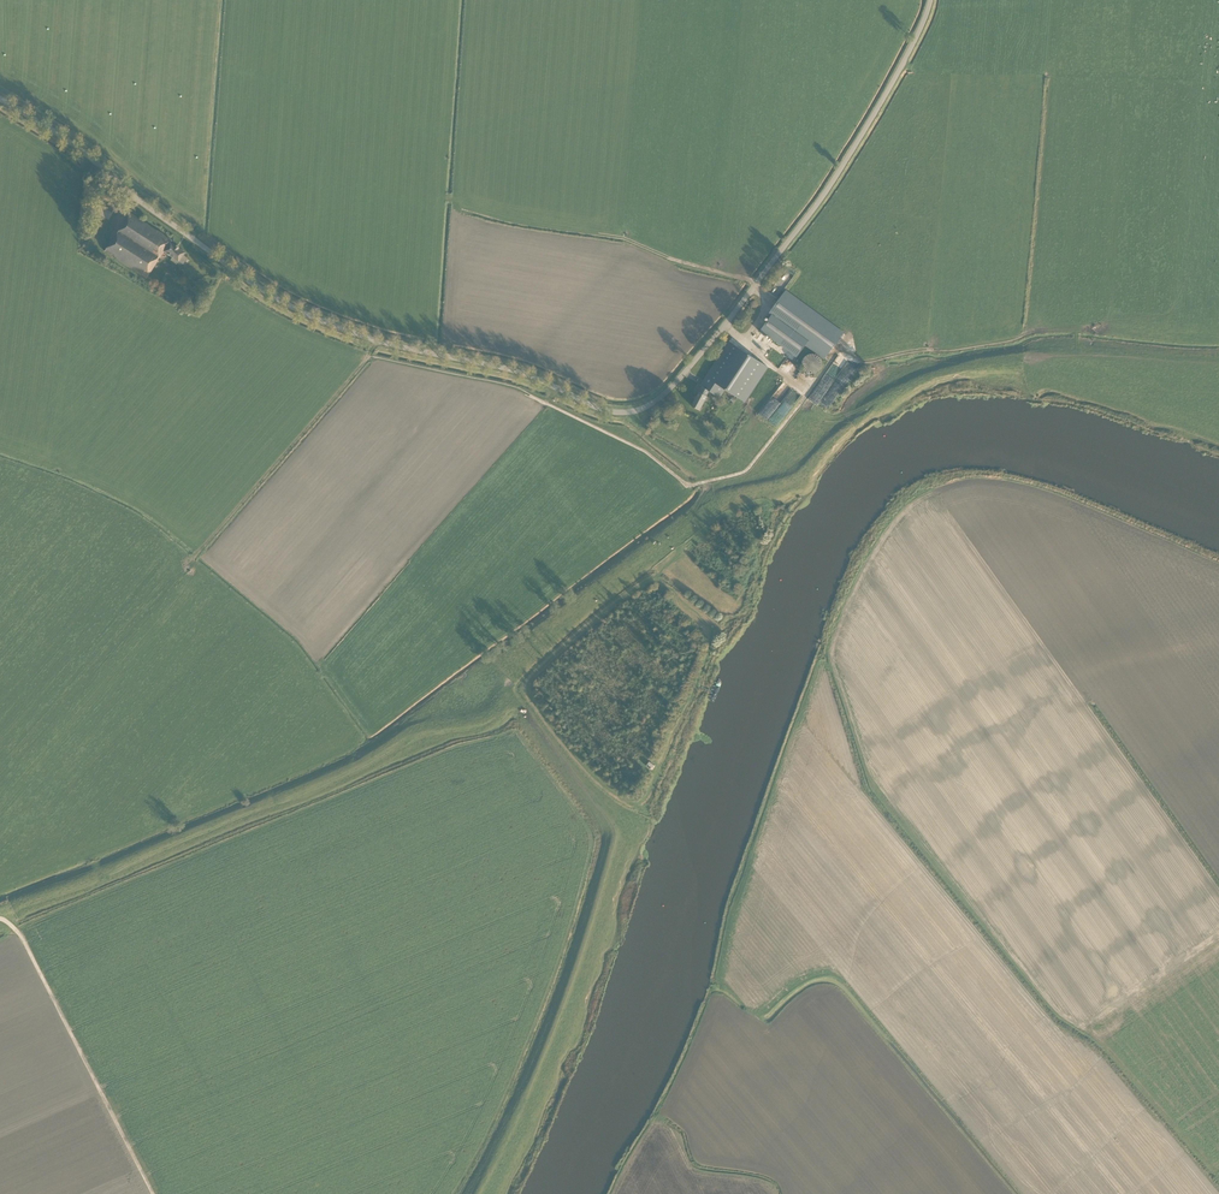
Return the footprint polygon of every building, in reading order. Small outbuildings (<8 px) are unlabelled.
[(183,263),(187,258),(183,255),(185,252),(171,242),(172,240),(164,235),(164,234),(130,212),(105,251),(146,278),(165,251),(173,257),(171,260),(177,263),(178,261),(179,261),(179,260),(183,263)] [(767,315),(775,321),(774,322),(769,318),(761,329),(766,333),(797,356),(806,344),(825,358),(842,334),(785,291),(767,315)] [(746,401),(768,367),(729,341),(700,385),(702,387),(700,392),(699,391),(691,405),(700,410),(707,396),(707,395),(709,391),(720,398),(726,388),(746,401)] [(815,354),(812,353),(809,354),(806,355),(804,357),(803,360),(802,363),(803,366),(804,369),(806,371),(809,373),(812,373),(815,373),(818,371),(820,369),(822,366),(822,363),(822,360),(820,357),(818,355),(815,354)] [(817,398),(819,396),(813,392),(809,398),(815,401),(817,398)] [(645,765),(652,770),(655,764),(648,760),(645,765)]
